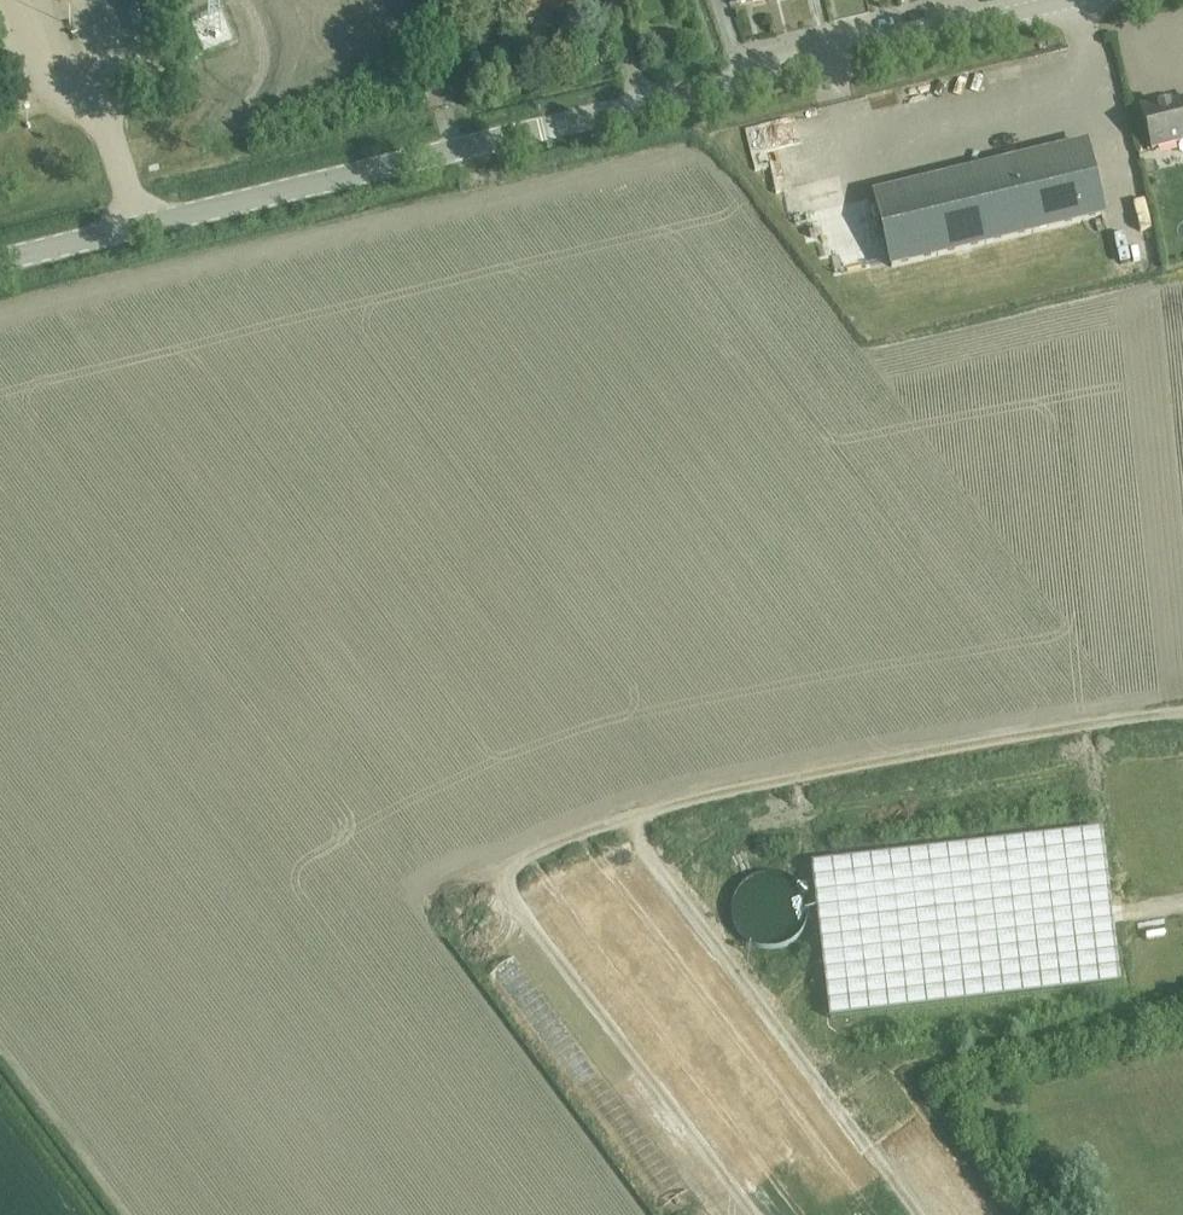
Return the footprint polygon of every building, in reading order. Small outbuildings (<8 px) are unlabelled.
[(1182,143),(1182,103),(1159,108),(1157,103),(1140,107),(1151,151),(1182,143)] [(874,197),(891,268),(1103,217),(1085,146),(874,197)] [(1119,985),(1101,830),(812,864),(824,974),(830,1019),(855,1016),(1119,985)]
